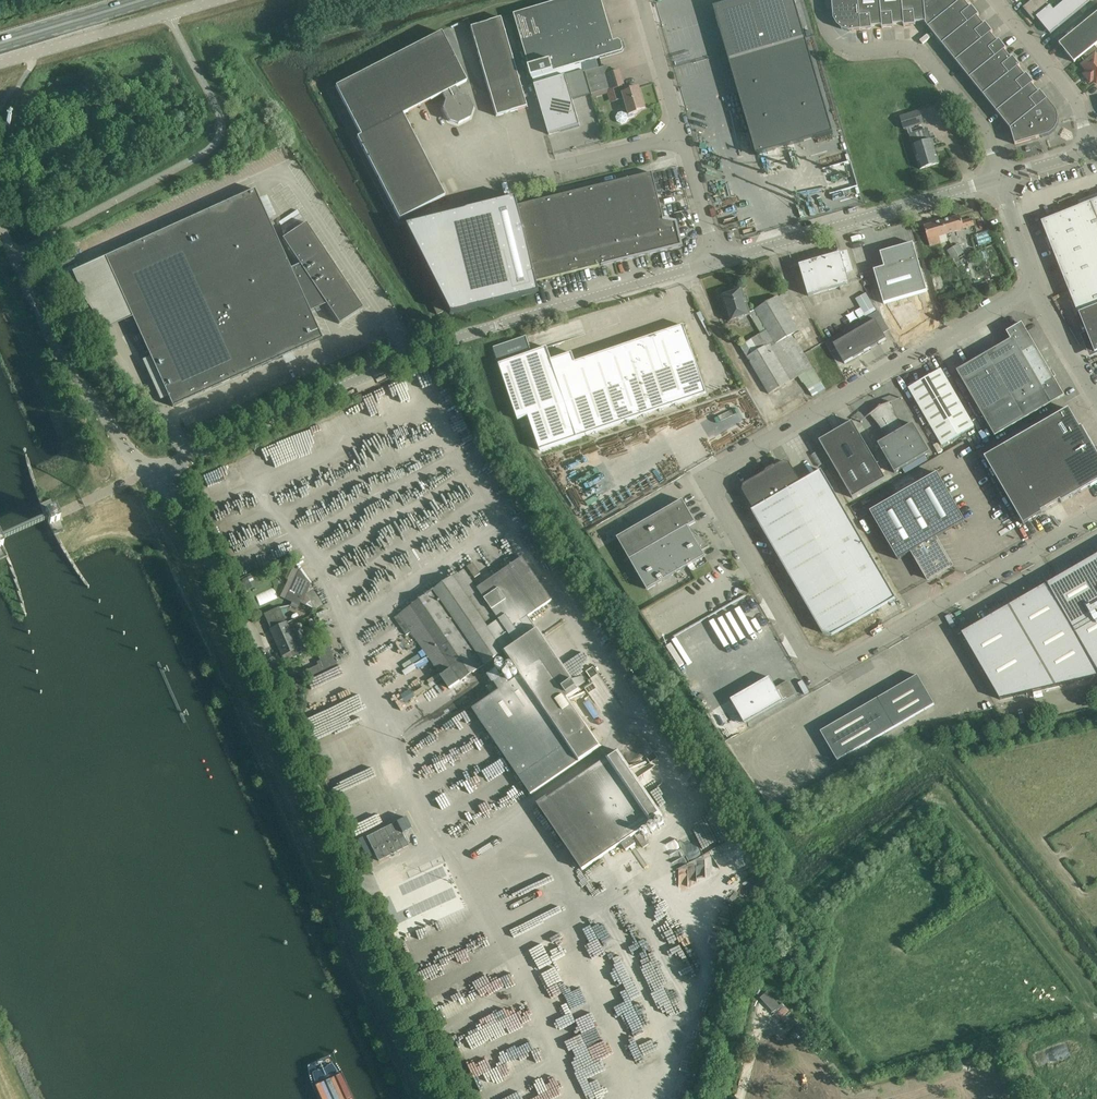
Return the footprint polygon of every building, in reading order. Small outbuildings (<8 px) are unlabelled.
[(516,14),(531,67),(534,78),(624,52),(626,49),(624,42),(621,40),(616,42),(604,0),(564,0),(516,14)] [(721,6),(715,8),(757,155),(833,133),(795,0),(741,0),(721,6)] [(858,0),(832,0),(834,19),(837,25),(843,30),(849,32),(861,31),(858,0)] [(880,0),(858,0),(861,31),(873,30),(872,27),(882,26),(880,0)] [(902,0),(880,0),(882,26),(883,29),(894,28),(894,25),(904,24),(902,0)] [(924,0),(902,0),(904,24),(904,27),(916,26),(916,23),(926,22),(924,0)] [(926,22),(926,24),(929,28),(964,0),(924,0),(926,22)] [(972,6),(970,8),(964,0),(929,28),(943,45),(978,17),(980,16),(972,6)] [(1037,18),(1051,35),(1092,0),(1033,0),(1023,8),(1034,21),(1037,18)] [(1082,58),(1095,46),(1096,45),(1096,13),(1059,45),(1075,63),(1082,58)] [(984,25),(978,17),(943,45),(957,62),(991,34),(993,33),(986,23),(984,25)] [(471,27),(497,117),(530,107),(504,18),(471,27)] [(467,82),(441,33),(336,87),(361,136),(357,137),(400,219),(445,196),(403,115),(443,94),(446,100),(443,109),(449,121),(458,124),(471,118),(473,109),(468,97),(458,94),(455,88),(467,82)] [(999,40),(997,42),(991,34),(957,62),(970,79),(1005,51),(1007,50),(999,40)] [(1095,46),(1082,58),(1086,63),(1082,65),(1088,72),(1085,75),(1091,83),(1094,80),(1096,83),(1096,49),(1095,46)] [(1011,59),(1005,51),(970,79),(984,96),(1019,68),(1021,67),(1013,57),(1011,59)] [(610,74),(608,66),(585,72),(592,94),(611,88),(615,103),(625,100),(630,114),(627,115),(627,114),(623,112),(619,114),(616,118),(618,122),(622,124),(626,123),(629,118),(634,117),(634,116),(634,114),(638,113),(637,111),(646,109),(640,87),(630,89),(631,91),(626,92),(625,87),(626,87),(621,70),(610,74)] [(1025,76),(1019,68),(984,96),(998,113),(1032,85),(1034,84),(1027,74),(1025,76)] [(580,126),(566,76),(535,85),(549,135),(580,126)] [(1039,93),(1032,85),(998,113),(1011,130),(1048,100),(1041,91),(1039,93)] [(1057,111),(1048,100),(1011,130),(1015,145),(1049,135),(1055,131),(1058,125),(1059,118),(1057,111)] [(924,123),(925,123),(920,110),(901,116),(905,130),(908,128),(924,123)] [(926,131),(924,123),(908,128),(911,136),(926,131)] [(939,164),(929,130),(926,131),(911,136),(921,169),(939,164)] [(653,174),(519,207),(537,283),(683,247),(684,246),(678,223),(664,220),(653,174)] [(291,269),(255,189),(105,257),(173,407),(323,339),(310,312),(326,305),(339,324),(363,308),(306,223),(282,239),(300,265),(291,269)] [(404,225),(450,316),(539,292),(516,198),(404,225)] [(1042,222),(1078,314),(1079,314),(1086,332),(1095,354),(1096,352),(1096,200),(1080,207),(1042,222)] [(960,216),(925,227),(931,246),(942,243),(940,237),(975,226),(973,218),(962,221),(960,216)] [(976,235),(979,247),(994,242),(990,230),(976,235)] [(885,268),(874,271),(884,304),(901,333),(934,313),(928,292),(914,244),(881,253),(885,268)] [(959,244),(947,251),(953,260),(964,253),(959,244)] [(841,253),(800,266),(809,297),(850,285),(847,274),(841,253)] [(779,297),(756,311),(750,313),(743,290),(723,297),(730,321),(750,315),(761,334),(740,347),(769,395),(800,376),(814,397),(826,390),(813,368),(793,336),(800,331),(779,297)] [(861,322),(878,312),(867,293),(856,299),(861,309),(855,312),(861,322)] [(438,301),(432,304),(438,316),(444,312),(438,301)] [(834,345),(845,364),(887,340),(876,320),(834,345)] [(1006,332),(1011,340),(956,371),(994,436),(1063,396),(1022,323),(1006,332)] [(528,337),(494,349),(499,364),(518,420),(520,420),(529,417),(532,426),(540,451),(577,438),(707,394),(684,326),(576,363),(573,353),(552,360),(547,348),(533,353),(528,337)] [(974,426),(941,369),(908,388),(941,445),(974,426)] [(912,423),(903,428),(896,416),(891,402),(891,401),(879,406),(869,414),(869,415),(870,414),(879,425),(886,438),(877,443),(894,472),(929,452),(912,423)] [(1040,512),(1059,501),(1060,503),(1096,481),(1096,455),(1081,427),(1079,428),(1068,409),(983,458),(1021,525),(1041,514),(1040,512)] [(819,441),(853,498),(886,479),(853,422),(819,441)] [(896,599),(821,469),(800,481),(789,462),(783,460),(743,484),(742,489),(753,508),(751,509),(823,634),(832,636),(896,599)] [(964,520),(936,472),(869,511),(897,559),(911,551),(927,579),(951,566),(934,537),(964,520)] [(648,590),(689,566),(705,557),(702,551),(709,547),(709,546),(698,535),(698,534),(699,534),(699,533),(699,532),(698,531),(697,531),(697,530),(696,530),(695,530),(694,531),(689,526),(696,523),(683,500),(617,538),(648,590)] [(56,509),(45,514),(50,525),(60,520),(56,509)] [(1047,584),(1009,606),(962,633),(1000,700),(1055,687),(1096,677),(1096,555),(1047,584)] [(504,675),(487,688),(492,696),(473,709),(532,795),(602,747),(569,699),(580,692),(529,617),(553,600),(523,558),(478,589),(465,571),(396,618),(401,626),(407,636),(412,633),(455,697),(470,686),(467,679),(503,653),(520,678),(511,684),(504,675)] [(474,579),(481,574),(474,563),(467,567),(474,579)] [(308,580),(292,574),(283,599),(298,605),(308,580)] [(256,585),(252,576),(243,581),(247,589),(256,585)] [(272,580),(256,586),(259,593),(274,587),(272,580)] [(273,588),(255,597),(260,606),(278,598),(273,588)] [(306,653),(295,629),(290,631),(286,624),(270,631),(285,662),(306,653)] [(318,667),(307,672),(310,678),(336,666),(327,644),(318,648),(320,653),(317,657),(320,661),(316,663),(318,667)] [(351,673),(317,687),(321,697),(356,683),(351,673)] [(774,687),(768,676),(730,699),(744,722),(774,705),(794,694),(786,680),(774,687)] [(935,705),(918,676),(880,698),(821,732),(838,761),(935,705)] [(312,742),(322,764),(333,759),(331,755),(378,734),(371,719),(367,721),(363,710),(315,731),(318,739),(312,742)] [(652,824),(663,817),(619,752),(607,760),(549,799),(548,798),(538,804),(583,870),(623,844),(627,851),(636,845),(631,838),(652,824)] [(349,787),(387,774),(384,763),(334,780),(338,791),(349,788),(349,787)] [(343,813),(372,804),(371,801),(383,798),(381,792),(340,803),(343,813)] [(405,802),(352,821),(356,834),(409,815),(405,802)] [(402,834),(411,829),(405,817),(366,837),(378,861),(408,846),(402,834)] [(648,845),(640,833),(635,836),(643,848),(648,845)] [(679,866),(701,854),(691,834),(685,837),(686,858),(675,838),(664,844),(664,848),(675,867),(684,867),(678,870),(679,887),(683,886),(693,881),(695,881),(700,878),(704,878),(703,864),(679,866)] [(414,944),(433,934),(427,924),(409,934),(414,944)] [(760,996),(772,1012),(781,1006),(769,990),(760,996)] [(602,1037),(592,1012),(572,1020),(567,1006),(555,1011),(571,1050),(602,1037)] [(634,1094),(657,1085),(655,1080),(665,1075),(657,1055),(645,1060),(636,1036),(619,1043),(629,1068),(624,1070),(634,1094)] [(501,1047),(507,1061),(534,1051),(529,1037),(501,1047)]
